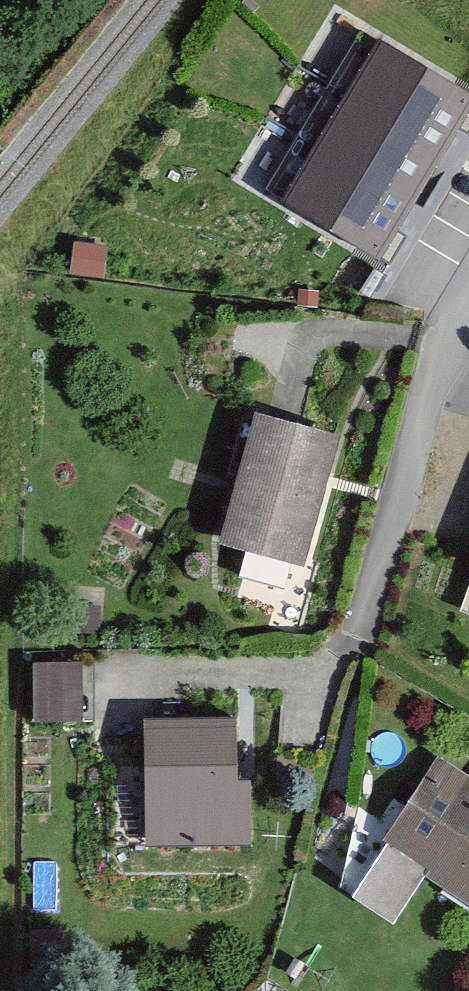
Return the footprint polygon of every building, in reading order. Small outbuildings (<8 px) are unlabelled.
[(378,45),(345,100),(441,158),(468,112),(468,100),(378,45)] [(345,100),(313,153),(409,211),(441,158),(345,100)] [(409,211),(313,153),(283,203),(378,261),(409,211)] [(107,245),(73,241),(69,273),(103,278),(107,245)] [(319,291),(299,289),(297,305),(317,307),(319,291)] [(280,424),(257,418),(224,541),(302,562),(336,439),(280,424)] [(99,633),(100,607),(67,606),(67,633),(99,633)] [(81,689),(81,661),(33,661),(33,721),(81,721),(81,689)] [(236,725),(145,726),(147,844),(247,844),(246,784),(236,785),(236,725)] [(439,759),(384,841),(468,897),(468,779),(439,759)]
